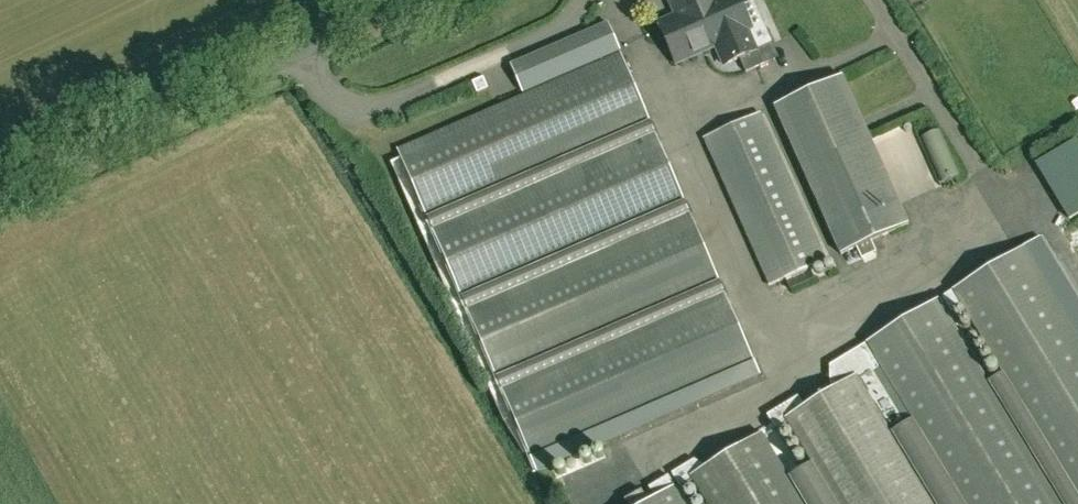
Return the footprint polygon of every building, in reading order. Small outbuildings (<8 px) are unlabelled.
[(678,15),(660,23),(678,63),(718,46),(726,66),(740,60),(745,72),(769,62),(763,47),(773,43),(764,24),(753,29),(740,0),(671,0),(678,15)] [(621,54),(398,151),(428,218),(650,121),(621,54)] [(844,77),(780,104),(845,254),(909,226),(844,77)] [(761,113),(706,137),(772,286),(827,261),(761,113)] [(913,206),(951,189),(920,116),(877,134),(886,154),(889,152),(913,206)] [(656,132),(433,229),(462,296),(685,199),(656,132)] [(690,212),(467,310),(497,377),(719,279),(690,212)] [(942,297),(951,313),(963,306),(1077,495),(1077,336),(1024,247),(942,297)] [(867,254),(872,268),(887,263),(882,249),(867,254)] [(725,292),(503,390),(532,457),(755,359),(725,292)] [(767,416),(776,429),(787,422),(837,503),(935,503),(889,428),(904,419),(876,373),(882,369),(965,503),(1063,503),(938,299),(830,365),(831,384),(834,389),(804,407),(798,397),(767,416)] [(762,433),(705,468),(702,463),(698,465),(695,460),(672,474),(680,487),(692,480),(707,503),(806,503),(762,433)] [(15,473),(1,451),(0,451),(0,482),(15,473)] [(669,476),(649,488),(655,498),(644,503),(686,503),(669,476)]
